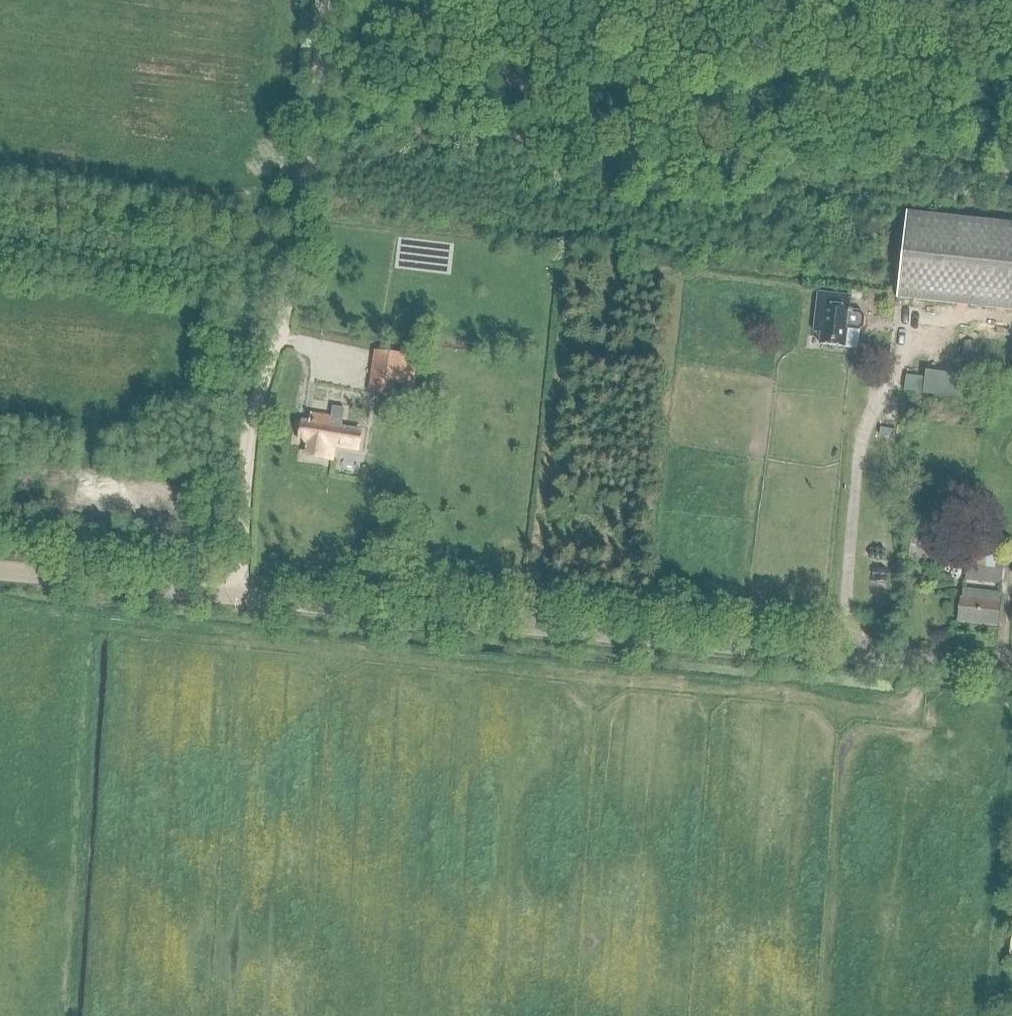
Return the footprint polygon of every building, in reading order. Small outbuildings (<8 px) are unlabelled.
[(891,299),(1011,311),(1011,226),(900,214),(891,299)] [(843,349),(845,330),(857,332),(862,328),(863,318),(859,314),(850,313),(850,312),(847,311),(849,299),(817,295),(813,334),(820,335),(819,346),(843,349)] [(418,356),(373,350),(367,393),(393,397),(396,383),(414,386),(418,356)] [(968,379),(909,372),(907,393),(982,402),(985,370),(970,368),(968,379)] [(357,434),(337,430),(341,411),(329,409),(328,419),(310,416),(308,425),(299,424),(296,441),(304,443),(301,457),(321,461),(321,460),(328,461),(331,447),(354,451),(357,434)] [(985,558),(987,537),(972,536),(969,567),(966,567),(965,581),(999,585),(1002,560),(985,558)] [(996,628),(999,596),(961,592),(958,624),(996,628)]
